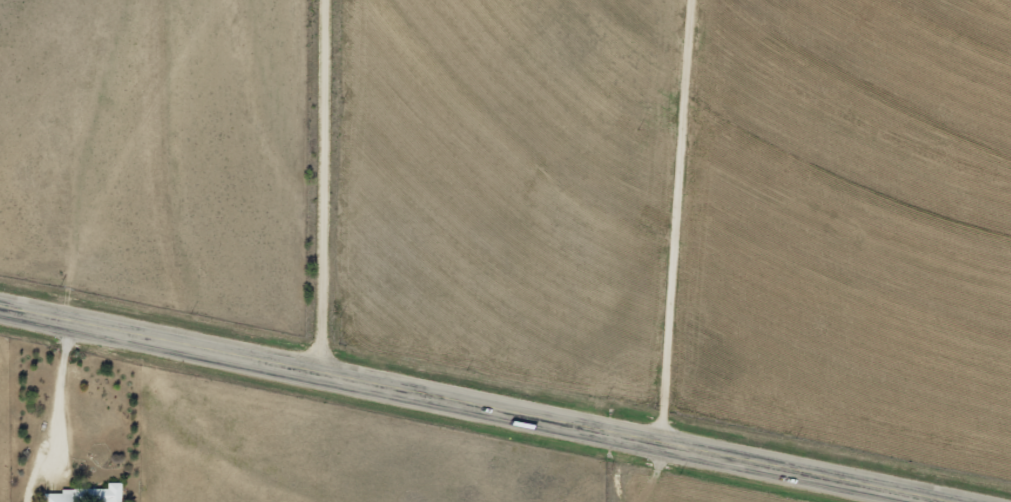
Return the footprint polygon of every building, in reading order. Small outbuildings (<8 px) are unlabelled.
[(42,501),(120,501),(121,482),(107,481),(107,488),(60,487),(60,492),(43,492),(42,501)]
